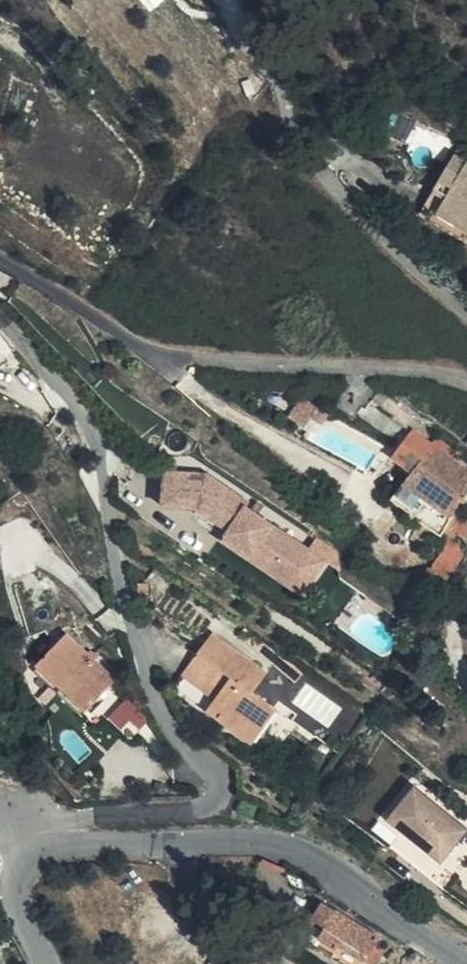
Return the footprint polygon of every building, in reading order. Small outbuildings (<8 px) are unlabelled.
[(379,141),(400,152),(405,140),(384,130),(379,141)] [(434,191),(445,198),(432,222),(466,242),(466,241),(466,162),(454,154),(434,191)] [(445,198),(434,191),(420,215),(432,222),(445,198)] [(334,405),(353,417),(360,406),(342,394),(334,405)] [(394,499),(420,516),(418,520),(442,536),(444,533),(446,530),(463,542),(466,536),(466,535),(450,524),(466,498),(466,469),(409,431),(392,457),(413,471),(407,480),(394,499)] [(307,559),(244,513),(193,482),(155,483),(157,518),(193,517),(189,524),(221,545),(246,561),(251,553),(274,568),(266,581),(285,593),(307,559)] [(221,545),(218,550),(243,566),(266,581),(274,568),(251,553),(246,561),(221,545)] [(300,603),(322,569),(307,559),(285,593),(300,603)] [(284,668),(289,661),(245,627),(239,635),(284,668)] [(225,704),(217,715),(237,730),(244,719),(261,732),(279,709),(254,692),(267,674),(212,633),(183,674),(216,698),(225,704)] [(38,664),(41,667),(86,707),(89,709),(117,678),(97,662),(100,656),(92,651),(89,653),(68,634),(38,664)] [(86,707),(41,667),(36,670),(82,711),(86,707)] [(150,719),(130,697),(122,706),(141,723),(150,719)] [(216,698),(209,710),(217,715),(225,704),(216,698)] [(237,730),(254,742),(261,732),(244,719),(237,730)] [(303,758),(314,742),(299,731),(287,747),(303,758)] [(406,832),(444,864),(466,837),(466,824),(419,783),(390,819),(406,832)] [(396,845),(448,889),(466,866),(466,837),(444,864),(406,832),(396,845)] [(324,904),(314,920),(311,920),(302,935),(317,942),(319,939),(337,950),(341,946),(370,963),(379,963),(386,951),(376,945),(380,937),(324,904)]
